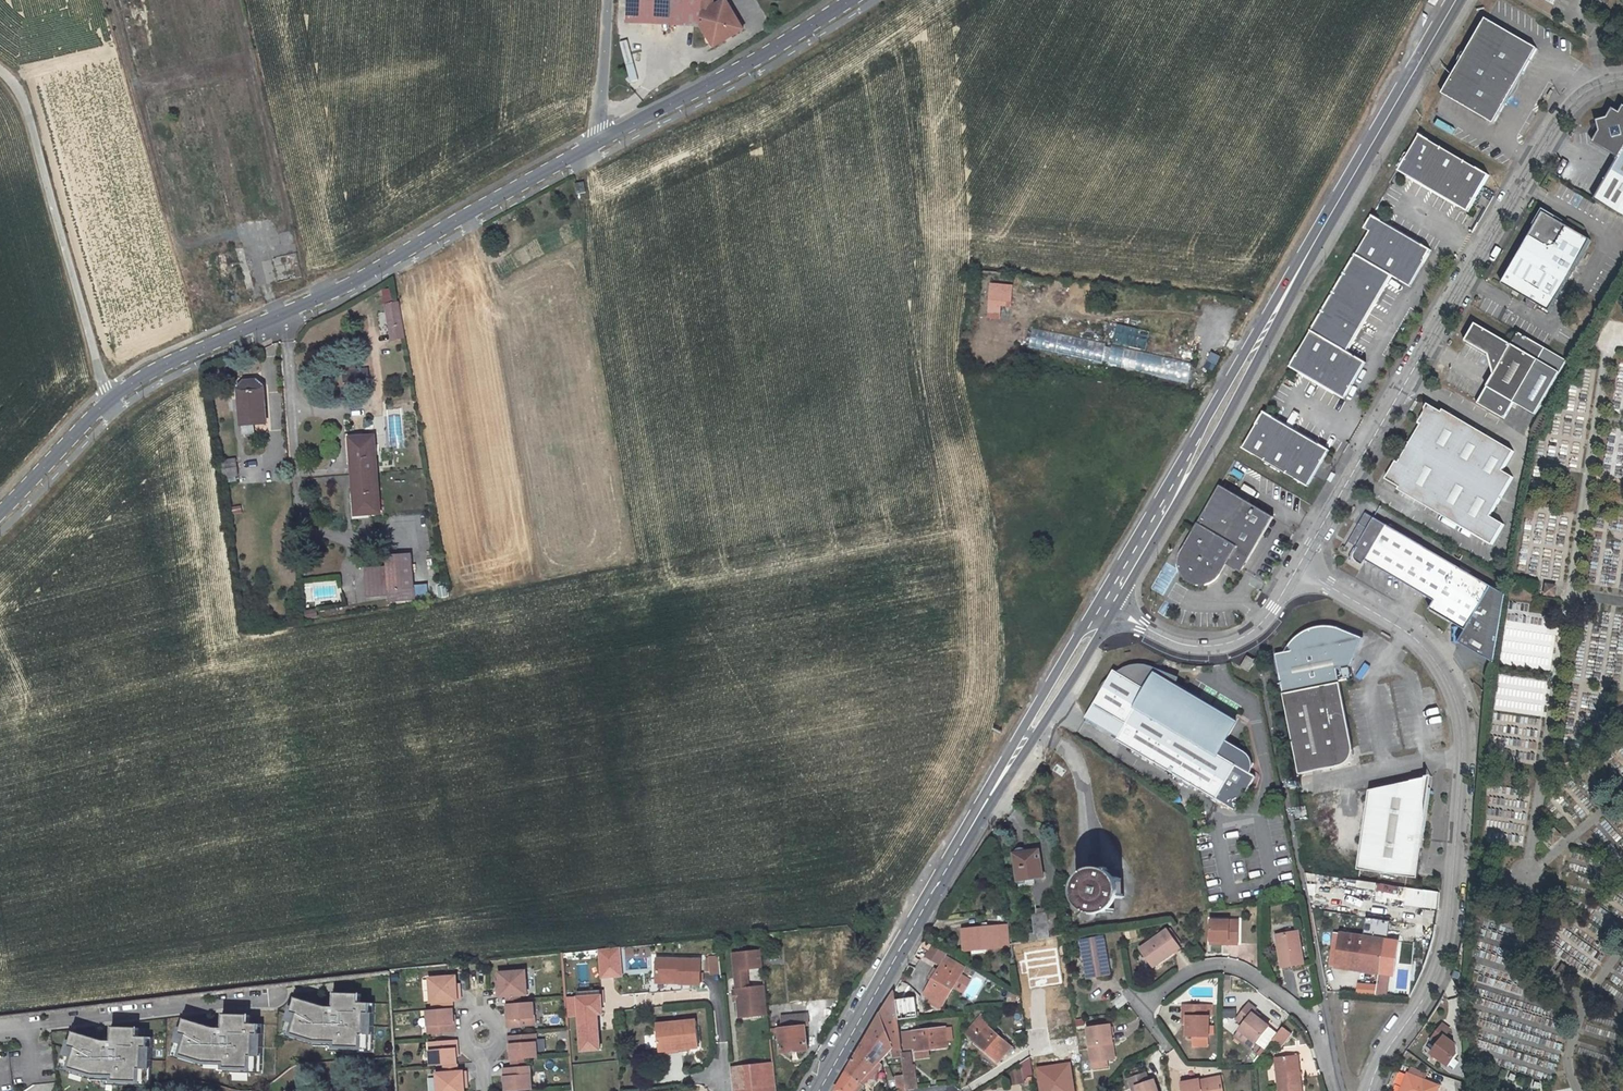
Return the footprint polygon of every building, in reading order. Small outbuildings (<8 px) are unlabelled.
[(637,0),(623,0),(622,23),(635,24),(637,0)] [(695,28),(698,0),(637,0),(635,24),(666,26),(695,28)] [(695,28),(696,28),(706,47),(725,37),(728,42),(741,35),(724,4),(708,12),(706,9),(709,7),(709,0),(698,0),(695,28)] [(1489,22),(1444,96),(1496,127),(1540,53),(1489,22)] [(708,52),(728,42),(725,37),(706,47),(708,52)] [(1621,110),(1618,115),(1612,111),(1599,133),(1622,148),(1622,111),(1621,110)] [(1396,170),(1467,212),(1489,174),(1419,132),(1396,170)] [(1618,159),(1622,152),(1622,148),(1599,133),(1593,144),(1618,159)] [(1618,159),(1611,173),(1594,201),(1622,218),(1622,152),(1618,159)] [(577,193),(586,191),(584,181),(575,183),(577,193)] [(1575,206),(1581,195),(1568,189),(1563,199),(1575,206)] [(1528,240),(1501,286),(1548,314),(1590,245),(1566,230),(1567,228),(1542,213),(1526,239),(1528,240)] [(1345,350),(1389,275),(1409,288),(1431,250),(1370,215),(1362,228),(1368,232),(1288,367),(1343,399),(1365,362),(1345,350)] [(236,250),(241,265),(247,263),(241,248),(236,250)] [(990,283),(990,300),(1014,300),(1014,283),(990,283)] [(381,291),(385,303),(393,300),(389,288),(381,291)] [(198,314),(203,312),(200,300),(194,302),(198,314)] [(399,304),(386,306),(392,341),(405,338),(399,304)] [(1567,362),(1520,335),(1513,346),(1479,325),(1469,343),(1500,360),(1497,365),(1494,366),(1496,375),(1479,405),(1505,420),(1514,404),(1536,416),(1567,362)] [(1193,361),(1032,330),(1028,349),(1189,380),(1193,361)] [(1216,368),(1220,355),(1212,352),(1207,365),(1216,368)] [(368,367),(348,369),(348,380),(369,378),(368,367)] [(267,421),(265,388),(264,383),(258,379),(245,380),(240,385),(240,390),(242,423),(267,421)] [(1399,487),(1493,543),(1505,523),(1491,515),(1514,477),(1504,471),(1515,452),(1444,410),(1443,412),(1430,405),(1419,422),(1422,423),(1399,461),(1397,460),(1387,477),(1400,485),(1399,487)] [(388,407),(388,441),(406,442),(406,407),(388,407)] [(1241,448),(1307,487),(1328,451),(1262,412),(1241,448)] [(355,478),(379,476),(376,438),(355,440),(358,461),(353,461),(355,478)] [(226,477),(227,481),(237,479),(236,475),(239,474),(237,458),(219,460),(222,477),(226,477)] [(364,517),(383,515),(379,476),(355,478),(357,496),(362,495),(364,517)] [(1221,484),(1181,552),(1181,553),(1180,557),(1180,562),(1180,567),(1182,571),(1184,574),(1188,579),(1191,580),(1196,583),(1201,584),(1206,584),(1211,583),(1216,580),(1219,578),(1220,577),(1229,561),(1244,569),(1275,517),(1221,484)] [(1106,498),(1122,507),(1126,499),(1110,490),(1106,498)] [(1368,560),(1438,601),(1433,610),(1468,630),(1462,642),(1494,660),(1506,594),(1493,586),(1372,516),(1366,512),(1360,523),(1348,542),(1359,548),(1356,554),(1358,561),(1365,565),(1368,560)] [(372,596),(393,595),(394,603),(421,601),(417,559),(390,561),(391,569),(369,571),(372,596)] [(1547,585),(1546,597),(1558,598),(1559,586),(1547,585)] [(1277,666),(1283,695),(1340,684),(1337,667),(1350,664),(1357,650),(1356,649),(1352,647),(1347,645),(1346,644),(1345,644),(1338,642),(1332,641),(1324,641),(1317,643),(1308,646),(1303,650),(1297,654),(1291,660),(1289,663),(1277,666)] [(1249,671),(1256,659),(1247,654),(1241,666),(1249,671)] [(1118,679),(1112,675),(1092,709),(1124,728),(1115,743),(1235,812),(1255,778),(1249,774),(1237,767),(1244,754),(1225,742),(1235,724),(1155,677),(1157,674),(1149,672),(1142,670),(1136,671),(1131,672),(1127,673),(1124,675),(1120,677),(1118,679)] [(1351,757),(1351,755),(1352,754),(1352,751),(1351,745),(1340,684),(1283,695),(1298,772),(1343,764),(1347,761),(1351,757)] [(1246,756),(1244,754),(1237,767),(1249,774),(1250,770),(1250,765),(1249,764),(1247,759),(1246,756)] [(1434,780),(1422,782),(1432,791),(1434,780)] [(1422,782),(1370,792),(1358,871),(1418,881),(1432,791),(1422,782)] [(1026,849),(1013,851),(1018,881),(1043,877),(1039,851),(1027,852),(1026,849)] [(1092,883),(1089,888),(1089,890),(1089,892),(1089,894),(1090,897),(1093,901),(1094,901),(1095,902),(1098,903),(1100,903),(1104,902),(1105,902),(1107,901),(1109,899),(1111,894),(1112,890),(1111,887),(1110,886),(1108,883),(1104,881),(1100,880),(1096,881),(1092,883)] [(1406,889),(1405,906),(1439,909),(1440,892),(1406,889)] [(1109,902),(1114,907),(1120,898),(1115,894),(1109,902)] [(1039,941),(1062,937),(1068,936),(1067,927),(1050,930),(1048,913),(1036,914),(1039,941)] [(1213,941),(1232,942),(1232,945),(1241,945),(1241,922),(1213,922),(1213,941)] [(1006,926),(963,930),(964,951),(1008,946),(1006,926)] [(1152,969),(1179,950),(1167,932),(1140,950),(1152,969)] [(1305,967),(1297,933),(1275,938),(1283,971),(1305,967)] [(1334,933),(1330,966),(1336,967),(1340,934),(1334,933)] [(1336,967),(1379,974),(1384,940),(1340,934),(1336,967)] [(1081,944),(1087,978),(1109,974),(1103,940),(1081,944)] [(769,1015),(762,951),(742,953),(746,986),(743,988),(744,996),(747,998),(749,1017),(759,1016),(760,1018),(764,1018),(765,1015),(769,1015)] [(708,959),(709,978),(721,977),(719,958),(708,959)] [(946,958),(925,994),(942,1005),(964,968),(946,958)] [(681,984),(700,984),(701,960),(658,959),(657,979),(681,980),(681,984)] [(507,996),(521,995),(528,995),(526,969),(507,971),(500,972),(501,988),(498,988),(499,997),(507,996)] [(439,1001),(453,1001),(462,1000),(462,991),(458,991),(457,975),(448,976),(430,977),(433,1002),(439,1001)] [(789,992),(801,991),(800,979),(788,980),(789,992)] [(901,1046),(898,1020),(895,1000),(895,992),(836,1090),(854,1090),(861,1083),(860,1082),(893,1047),(901,1046)] [(294,998),(282,1036),(316,1046),(328,1047),(329,1051),(370,1052),(370,1035),(373,1035),(374,1013),(370,1013),(370,1005),(359,1004),(359,995),(335,994),(334,1008),(327,1009),(294,998)] [(521,995),(507,996),(507,1004),(522,1003),(521,995)] [(915,997),(895,1000),(898,1020),(917,1017),(915,997)] [(453,1001),(439,1001),(440,1009),(454,1008),(453,1001)] [(507,1004),(509,1020),(509,1028),(523,1027),(536,1025),(535,1002),(522,1003),(507,1004)] [(1240,1031),(1257,1044),(1269,1028),(1261,1022),(1253,1016),(1255,1013),(1256,1011),(1251,1007),(1239,1022),(1244,1026),(1240,1031)] [(441,1033),(455,1032),(455,1024),(454,1008),(440,1009),(428,1010),(429,1034),(441,1033)] [(1189,1020),(1189,1029),(1189,1041),(1194,1040),(1210,1039),(1210,1019),(1215,1019),(1214,1008),(1207,1008),(1184,1009),(1185,1020),(1189,1020)] [(1253,1016),(1261,1022),(1263,1019),(1255,1013),(1253,1016)] [(183,1019),(171,1056),(204,1067),(217,1068),(218,1071),(259,1073),(259,1056),(262,1056),(263,1034),(259,1034),(259,1026),(248,1024),(248,1016),(224,1015),(223,1029),(216,1030),(183,1019)] [(805,1026),(808,1026),(807,1016),(782,1019),(784,1029),(770,1029),(771,1035),(779,1034),(782,1053),(808,1050),(805,1026)] [(988,1023),(981,1016),(966,1033),(999,1061),(1011,1047),(987,1025),(988,1023)] [(659,1051),(699,1048),(697,1021),(657,1025),(659,1051)] [(1440,1045),(1433,1054),(1450,1067),(1459,1055),(1458,1045),(1447,1037),(1452,1030),(1444,1024),(1432,1039),(1440,1045)] [(1088,1029),(1093,1061),(1109,1059),(1116,1058),(1111,1025),(1088,1029)] [(73,1032),(60,1069),(94,1080),(107,1081),(107,1084),(148,1086),(149,1069),(152,1069),(152,1047),(148,1047),(148,1039),(138,1037),(138,1029),(113,1028),(113,1042),(106,1043),(73,1032)] [(915,1050),(947,1047),(945,1028),(913,1031),(915,1050)] [(1257,1044),(1240,1031),(1235,1036),(1252,1050),(1257,1044)] [(525,1059),(539,1058),(537,1034),(524,1034),(510,1036),(510,1044),(512,1060),(525,1059)] [(1210,1039),(1194,1040),(1195,1049),(1211,1048),(1210,1039)] [(444,1065),(458,1064),(457,1047),(456,1040),(442,1041),(430,1042),(432,1065),(444,1065)] [(906,1086),(903,1059),(901,1046),(893,1047),(897,1087),(906,1086)] [(1030,1058),(1028,1047),(1014,1054),(1020,1064),(1024,1061),(1030,1058)] [(1252,1065),(1260,1055),(1254,1051),(1246,1061),(1252,1065)] [(1280,1090),(1303,1090),(1298,1055),(1276,1058),(1280,1090)] [(907,1089),(915,1089),(911,1058),(903,1059),(906,1086),(907,1089)] [(1024,1061),(1026,1077),(1032,1075),(1030,1058),(1024,1061)] [(512,1068),(526,1067),(525,1059),(512,1060),(512,1068)] [(1109,1059),(1093,1061),(1094,1068),(1110,1066),(1109,1059)] [(445,1073),(458,1072),(458,1064),(444,1065),(445,1073)] [(748,1090),(778,1090),(774,1065),(745,1068),(748,1090)] [(532,1090),(530,1067),(526,1067),(512,1068),(505,1068),(505,1075),(506,1090),(521,1090),(532,1090)] [(745,1068),(730,1069),(732,1090),(748,1090),(745,1068)] [(465,1080),(467,1079),(467,1072),(458,1072),(445,1073),(437,1074),(438,1090),(465,1090),(465,1080)] [(1139,1090),(1160,1090),(1156,1080),(1150,1082),(1148,1074),(1131,1079),(1135,1089),(1138,1087),(1139,1090)] [(1407,1090),(1439,1090),(1440,1088),(1409,1074),(1405,1083),(1410,1085),(1407,1090)] [(1200,1087),(1220,1082),(1219,1077),(1199,1081),(1200,1087)] [(1200,1087),(1199,1081),(1180,1085),(1182,1090),(1222,1090),(1220,1082),(1200,1087)]
